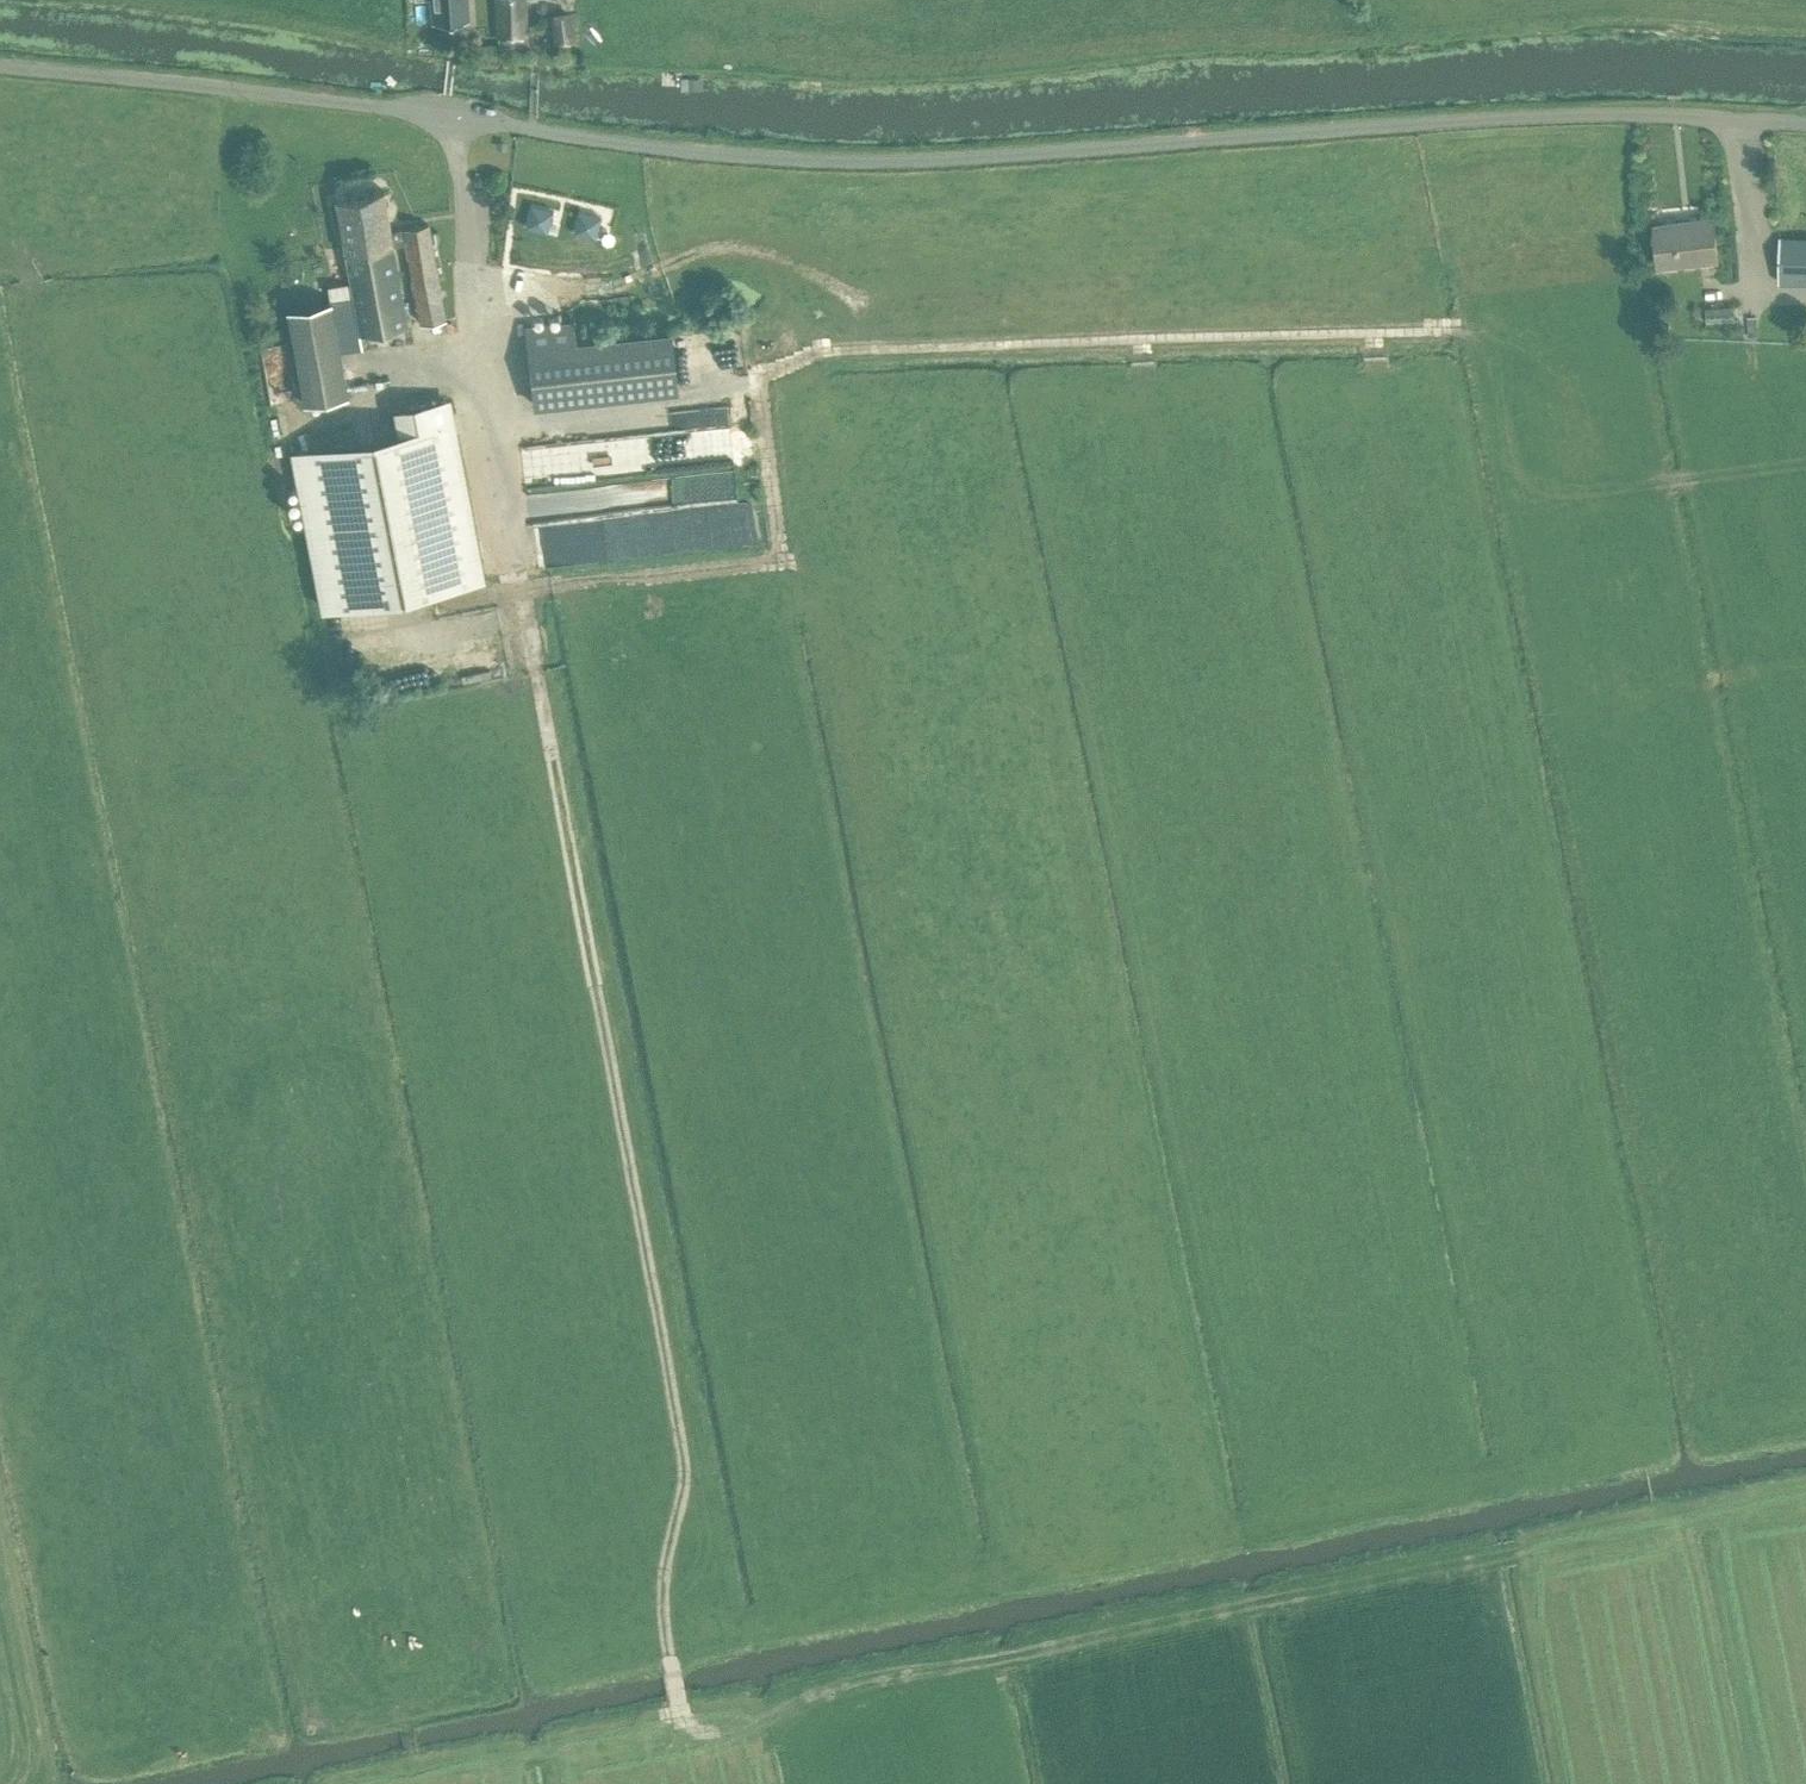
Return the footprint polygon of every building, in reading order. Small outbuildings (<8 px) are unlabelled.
[(433,21),(468,18),(467,0),(432,0),(433,21)] [(498,38),(502,37),(503,47),(527,45),(524,0),(496,0),(498,38)] [(574,42),(571,14),(549,17),(552,45),(574,42)] [(330,300),(287,308),(304,402),(347,394),(339,352),(362,347),(359,332),(407,324),(393,244),(390,230),(383,190),(335,198),(352,296),(330,300)] [(531,206),(526,227),(546,232),(552,212),(531,206)] [(579,212),(574,233),(595,238),(600,217),(579,212)] [(1659,262),(1718,256),(1714,217),(1655,223),(1659,262)] [(403,228),(390,230),(393,244),(406,242),(420,323),(445,318),(428,223),(403,228)] [(1779,280),(1805,280),(1805,237),(1780,237),(1779,280)] [(525,327),(533,405),(676,390),(670,333),(576,343),(573,322),(525,327)] [(399,433),(296,453),(326,607),(479,578),(445,400),(394,410),(399,433)]
